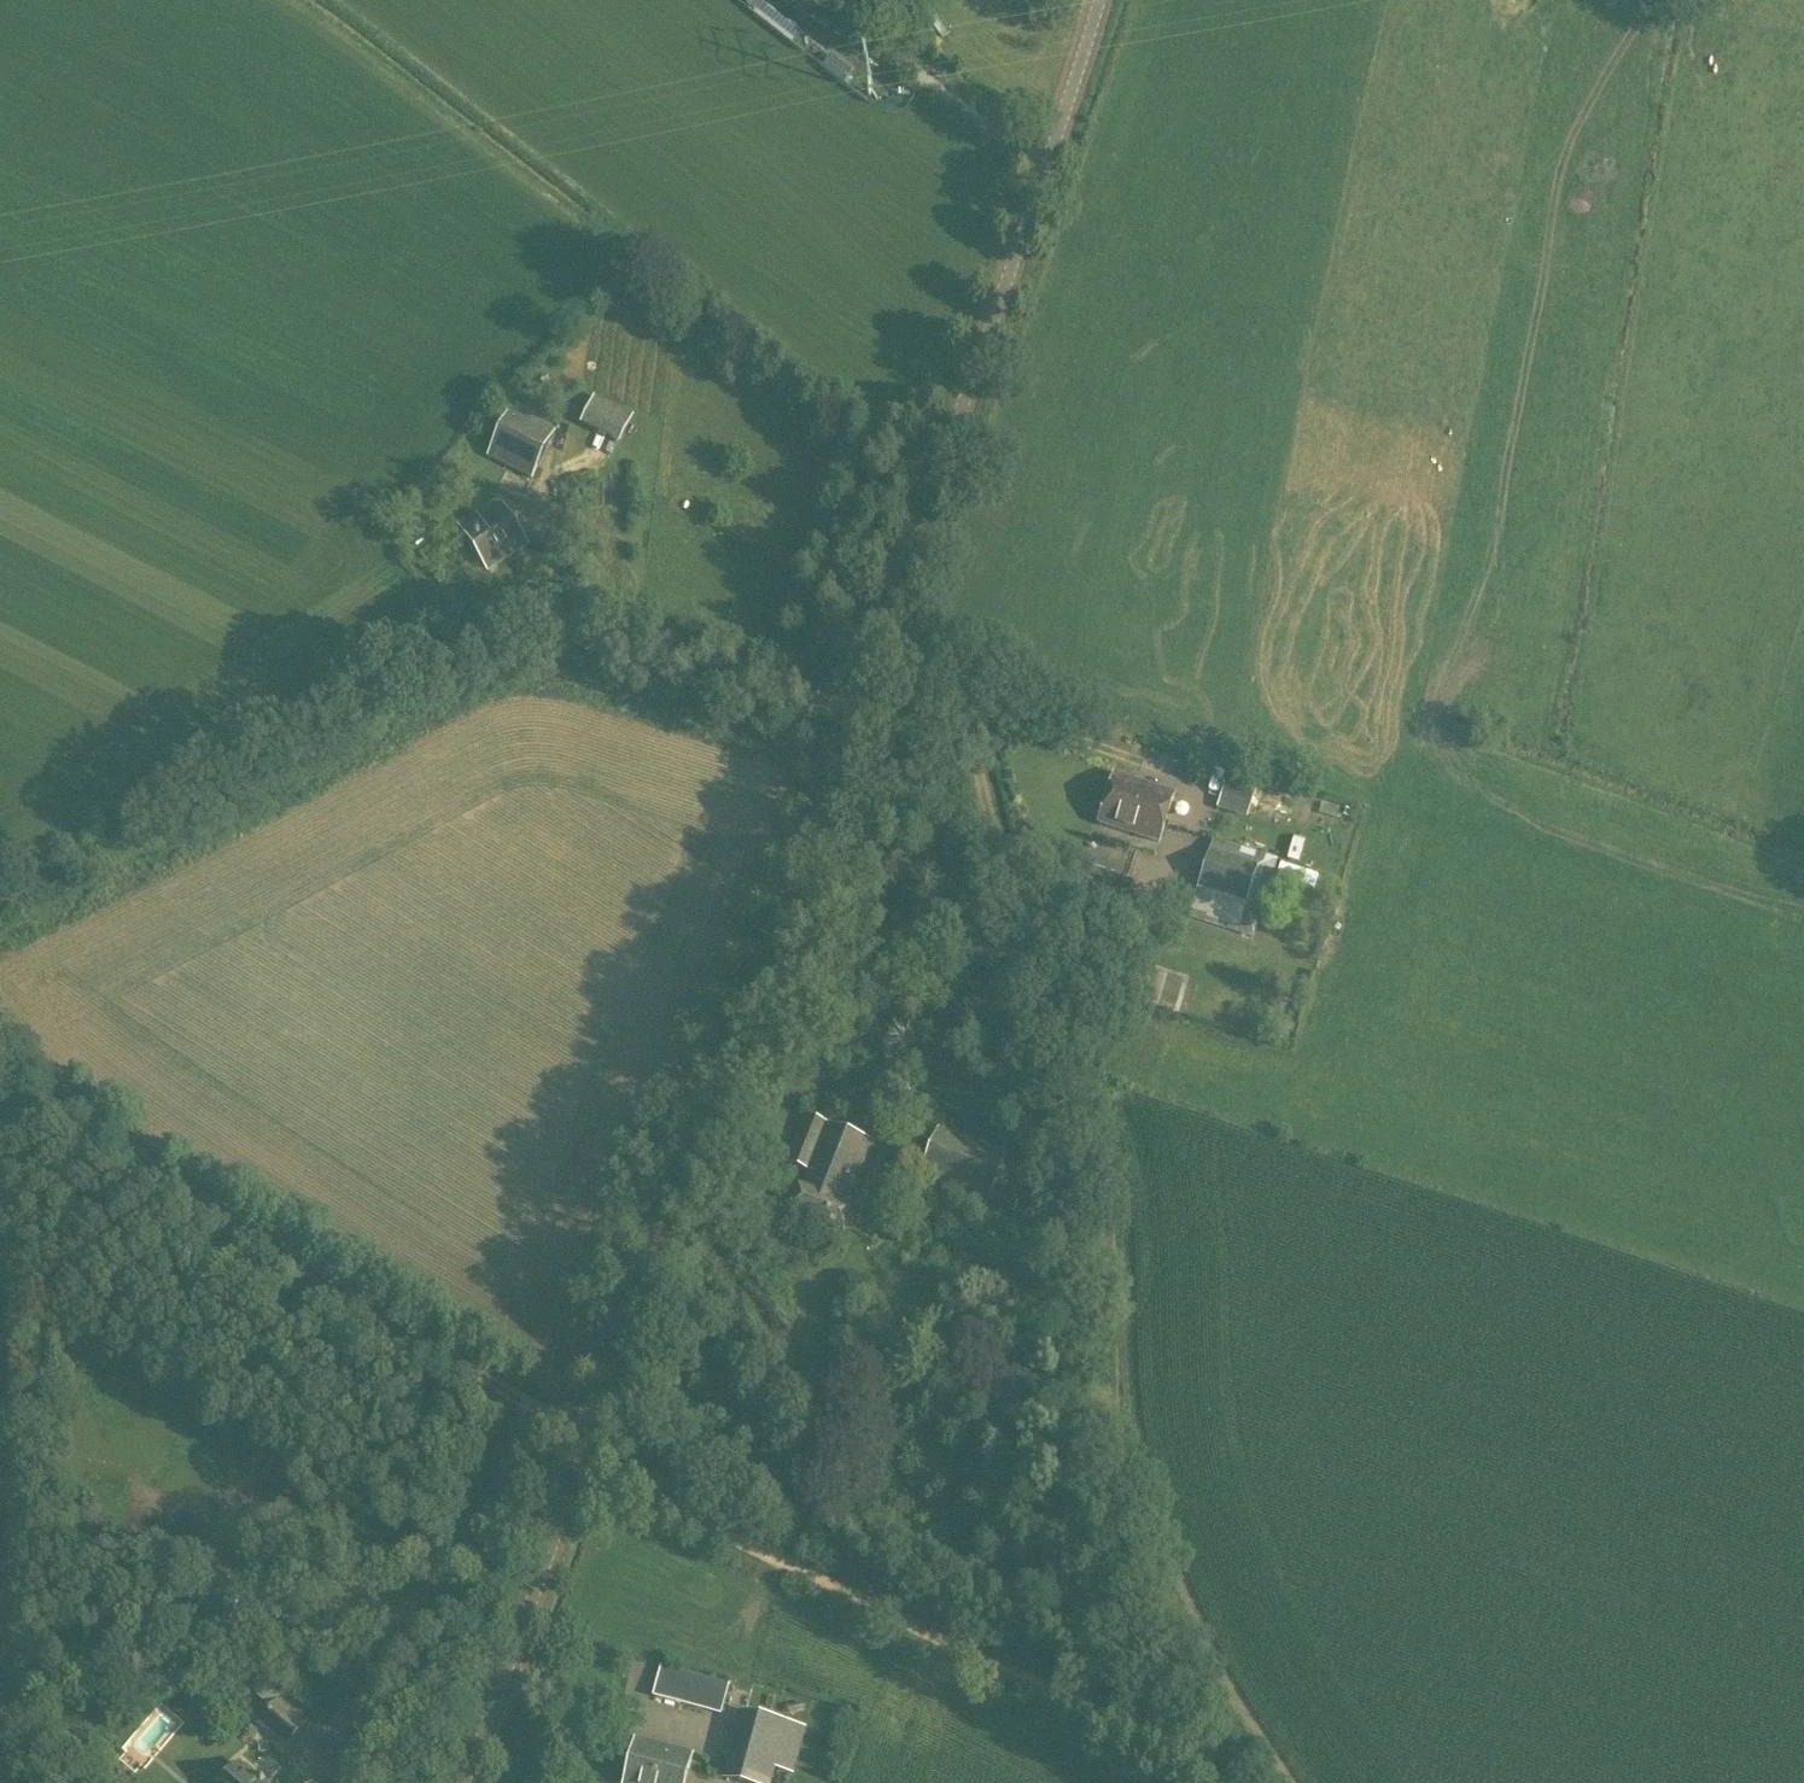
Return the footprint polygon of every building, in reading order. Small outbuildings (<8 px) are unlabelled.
[(593,398),(586,429),(629,438),(636,407),(593,398)] [(531,481),(557,432),(512,409),(487,458),(531,481)] [(487,571),(527,546),(501,505),(479,520),(476,516),(459,527),(487,571)] [(1251,805),(1257,784),(1228,775),(1221,796),(1251,805)] [(1115,776),(1099,824),(1158,843),(1174,796),(1115,776)] [(1213,840),(1188,919),(1252,940),(1278,861),(1213,840)] [(873,1143),(827,1125),(806,1116),(788,1164),(809,1172),(802,1190),(799,1189),(790,1211),(843,1232),(851,1210),(848,1208),(873,1143)] [(990,1205),(1010,1154),(938,1128),(920,1178),(990,1205)] [(654,1698),(703,1712),(711,1682),(662,1669),(654,1698)] [(286,1749),(307,1726),(279,1702),(258,1725),(286,1749)] [(133,1744),(151,1757),(177,1721),(159,1708),(133,1744)] [(740,1711),(721,1780),(731,1782),(773,1782),(776,1773),(789,1724),(740,1711)] [(692,1756),(636,1742),(625,1782),(685,1782),(692,1756)] [(240,1768),(226,1782),(258,1782),(240,1768)]
